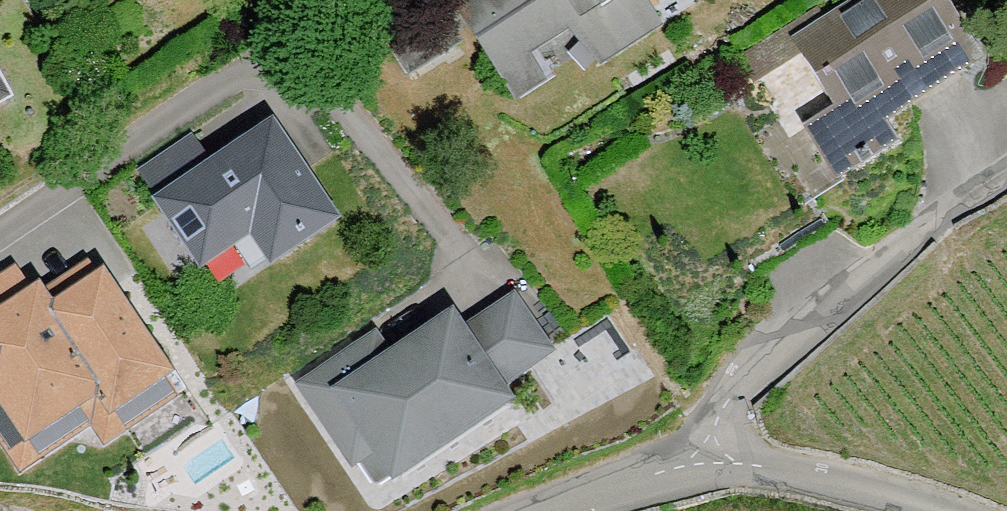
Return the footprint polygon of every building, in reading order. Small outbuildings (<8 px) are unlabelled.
[(465,4),(508,72),(581,26),(608,68),(671,28),(654,0),(472,0),(465,4)] [(796,36),(842,110),(812,128),(844,179),(906,142),(891,118),(985,60),(948,0),(854,0),(796,36)] [(18,97),(0,64),(0,106),(18,97)] [(198,133),(143,168),(205,264),(255,232),(274,260),(339,219),(274,117),(213,156),(198,133)] [(101,257),(38,297),(111,412),(174,372),(101,257)] [(0,306),(0,399),(26,441),(98,396),(38,297),(30,287),(0,306)] [(380,335),(298,386),(352,473),(376,458),(391,483),(519,404),(506,383),(553,354),(518,297),(466,329),(455,311),(390,351),(380,335)]
